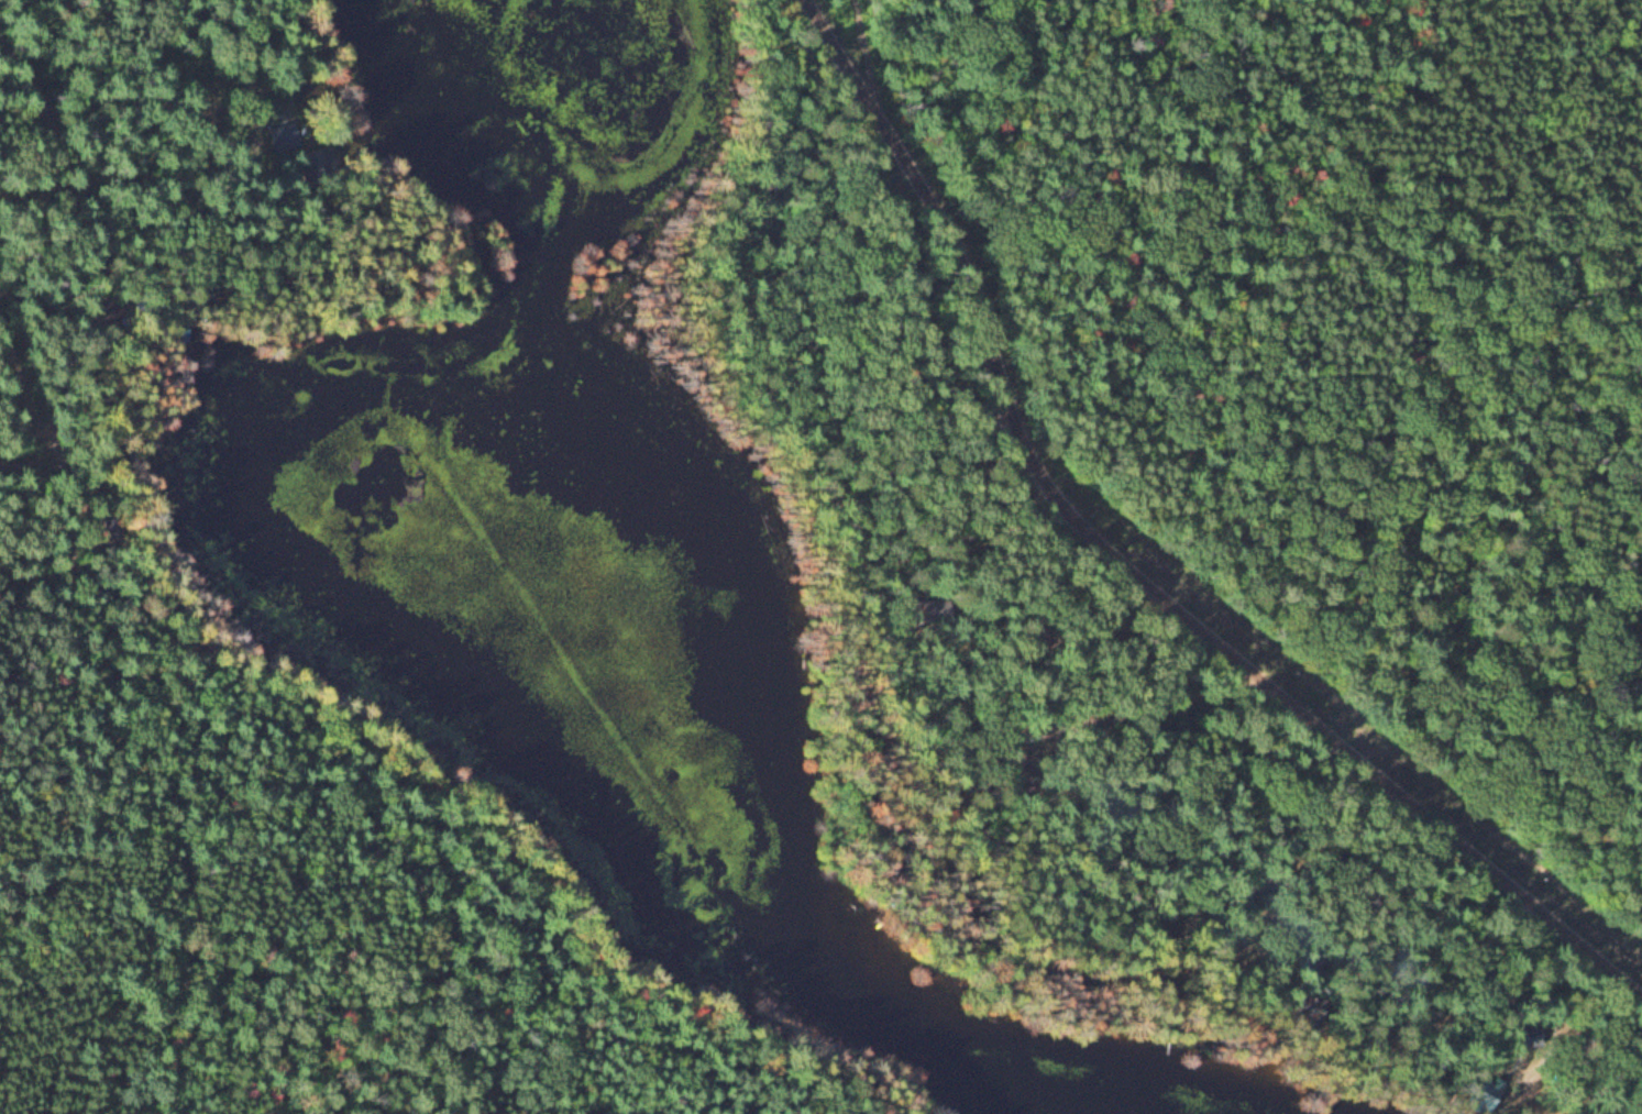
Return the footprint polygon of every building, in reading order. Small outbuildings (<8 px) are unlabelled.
[(266,125),(272,150),(299,144),(294,120),(266,125)] [(296,156),(304,181),(332,172),(324,147),(296,156)] [(1479,1075),(1465,1107),(1481,1113),(1489,1113),(1502,1085),(1479,1075)]
